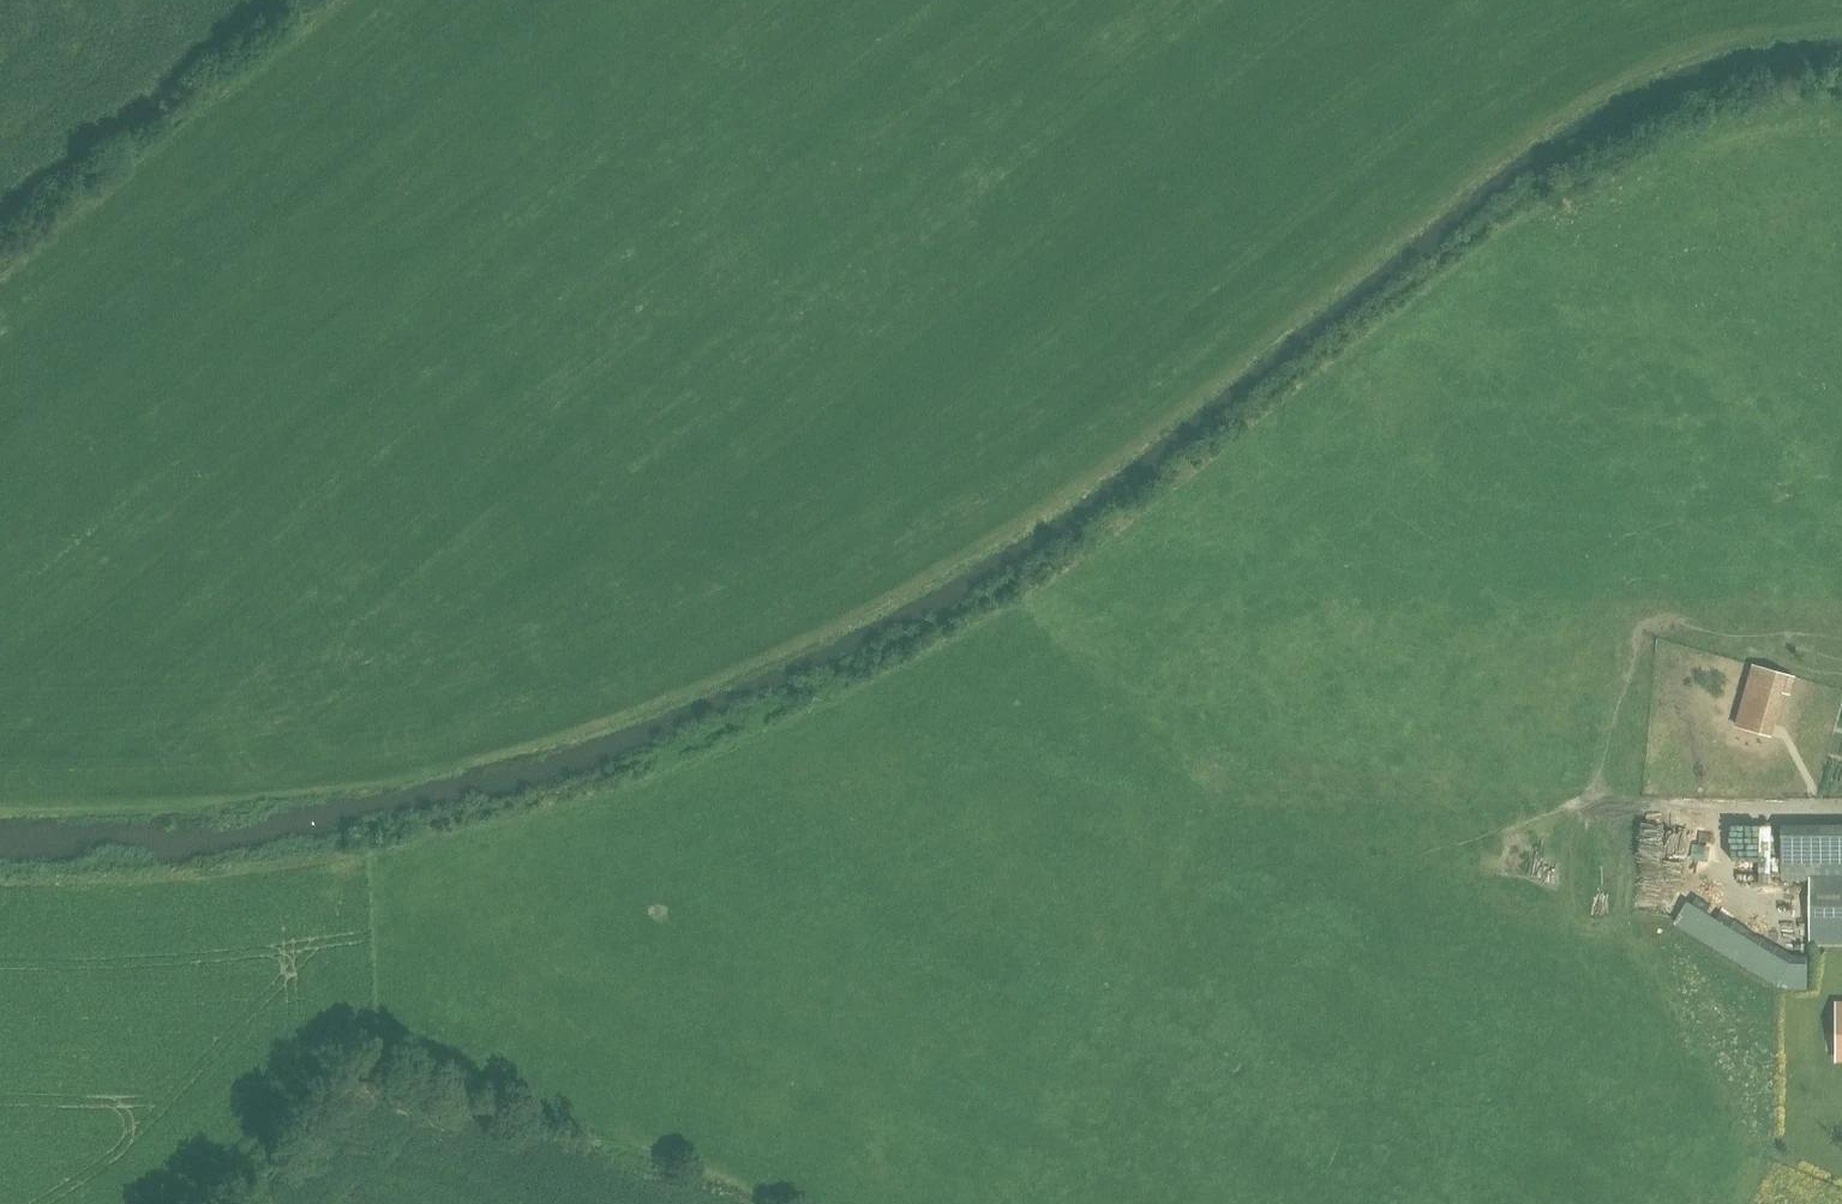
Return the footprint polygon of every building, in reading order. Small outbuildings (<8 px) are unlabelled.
[(1770,742),(1788,677),(1755,668),(1738,734),(1770,742)] [(1774,820),(1774,879),(1804,879),(1804,942),(1841,942),(1841,820),(1774,820)] [(1647,886),(1648,905),(1669,904),(1667,885),(1647,886)] [(1686,925),(1717,940),(1728,918),(1697,902),(1686,925)]
